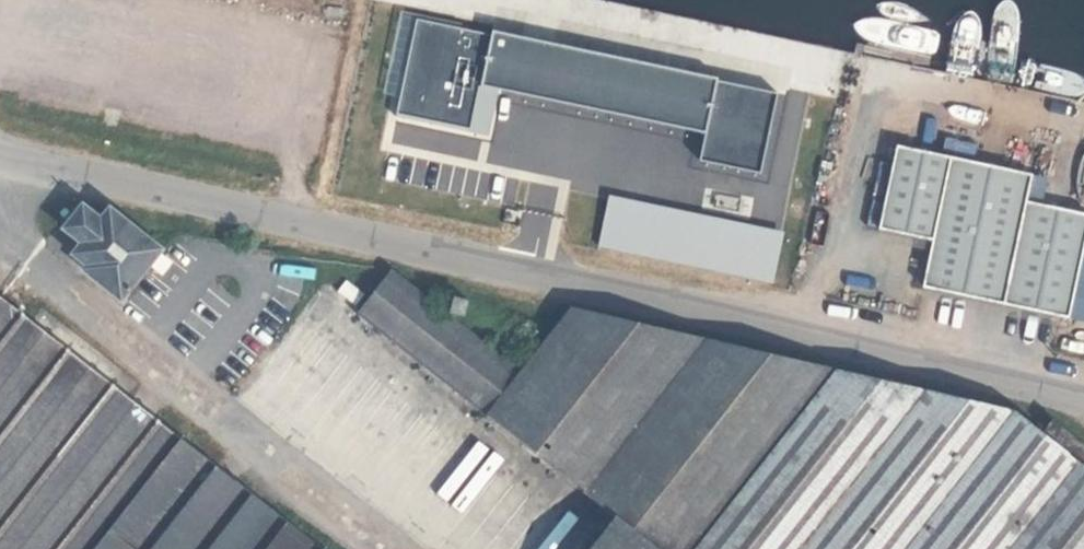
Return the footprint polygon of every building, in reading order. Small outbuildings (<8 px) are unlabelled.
[(481,86),(705,133),(699,160),(761,173),(777,92),(717,80),(717,77),(492,30),(491,34),(460,28),(460,24),(459,28),(416,18),(399,97),(395,117),(396,114),(472,130),(481,86)] [(1071,311),(1083,250),(1083,206),(1028,194),(1034,168),(900,139),(882,221),(936,233),(926,280),(1071,311)] [(608,195),(598,246),(773,282),(784,232),(608,195)] [(104,214),(89,201),(70,223),(86,236),(78,246),(91,257),(85,263),(124,296),(165,249),(112,204),(104,214)] [(621,515),(662,548),(1083,548),(1083,440),(1061,423),(1047,420),(1040,426),(1023,412),(576,306),(521,369),(394,269),(361,314),(574,477),(621,515)] [(6,298),(0,293),(0,548),(326,548),(6,298)] [(475,298),(461,296),(458,309),(472,312),(475,298)] [(621,515),(593,548),(662,548),(621,515)]
